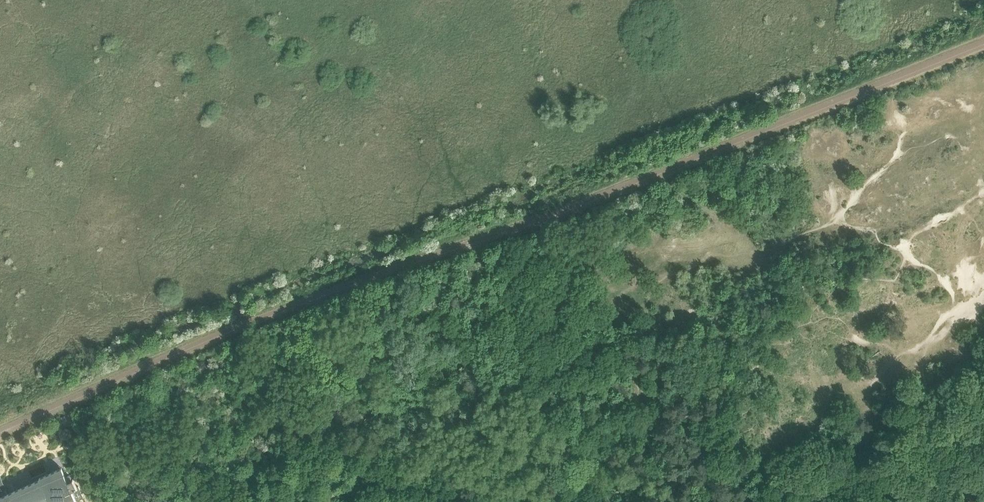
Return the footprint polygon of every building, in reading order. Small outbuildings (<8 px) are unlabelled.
[(77,501),(76,501),(83,498),(78,486),(76,487),(73,479),(68,482),(63,472),(8,496),(4,487),(0,478),(0,501),(77,501)]
